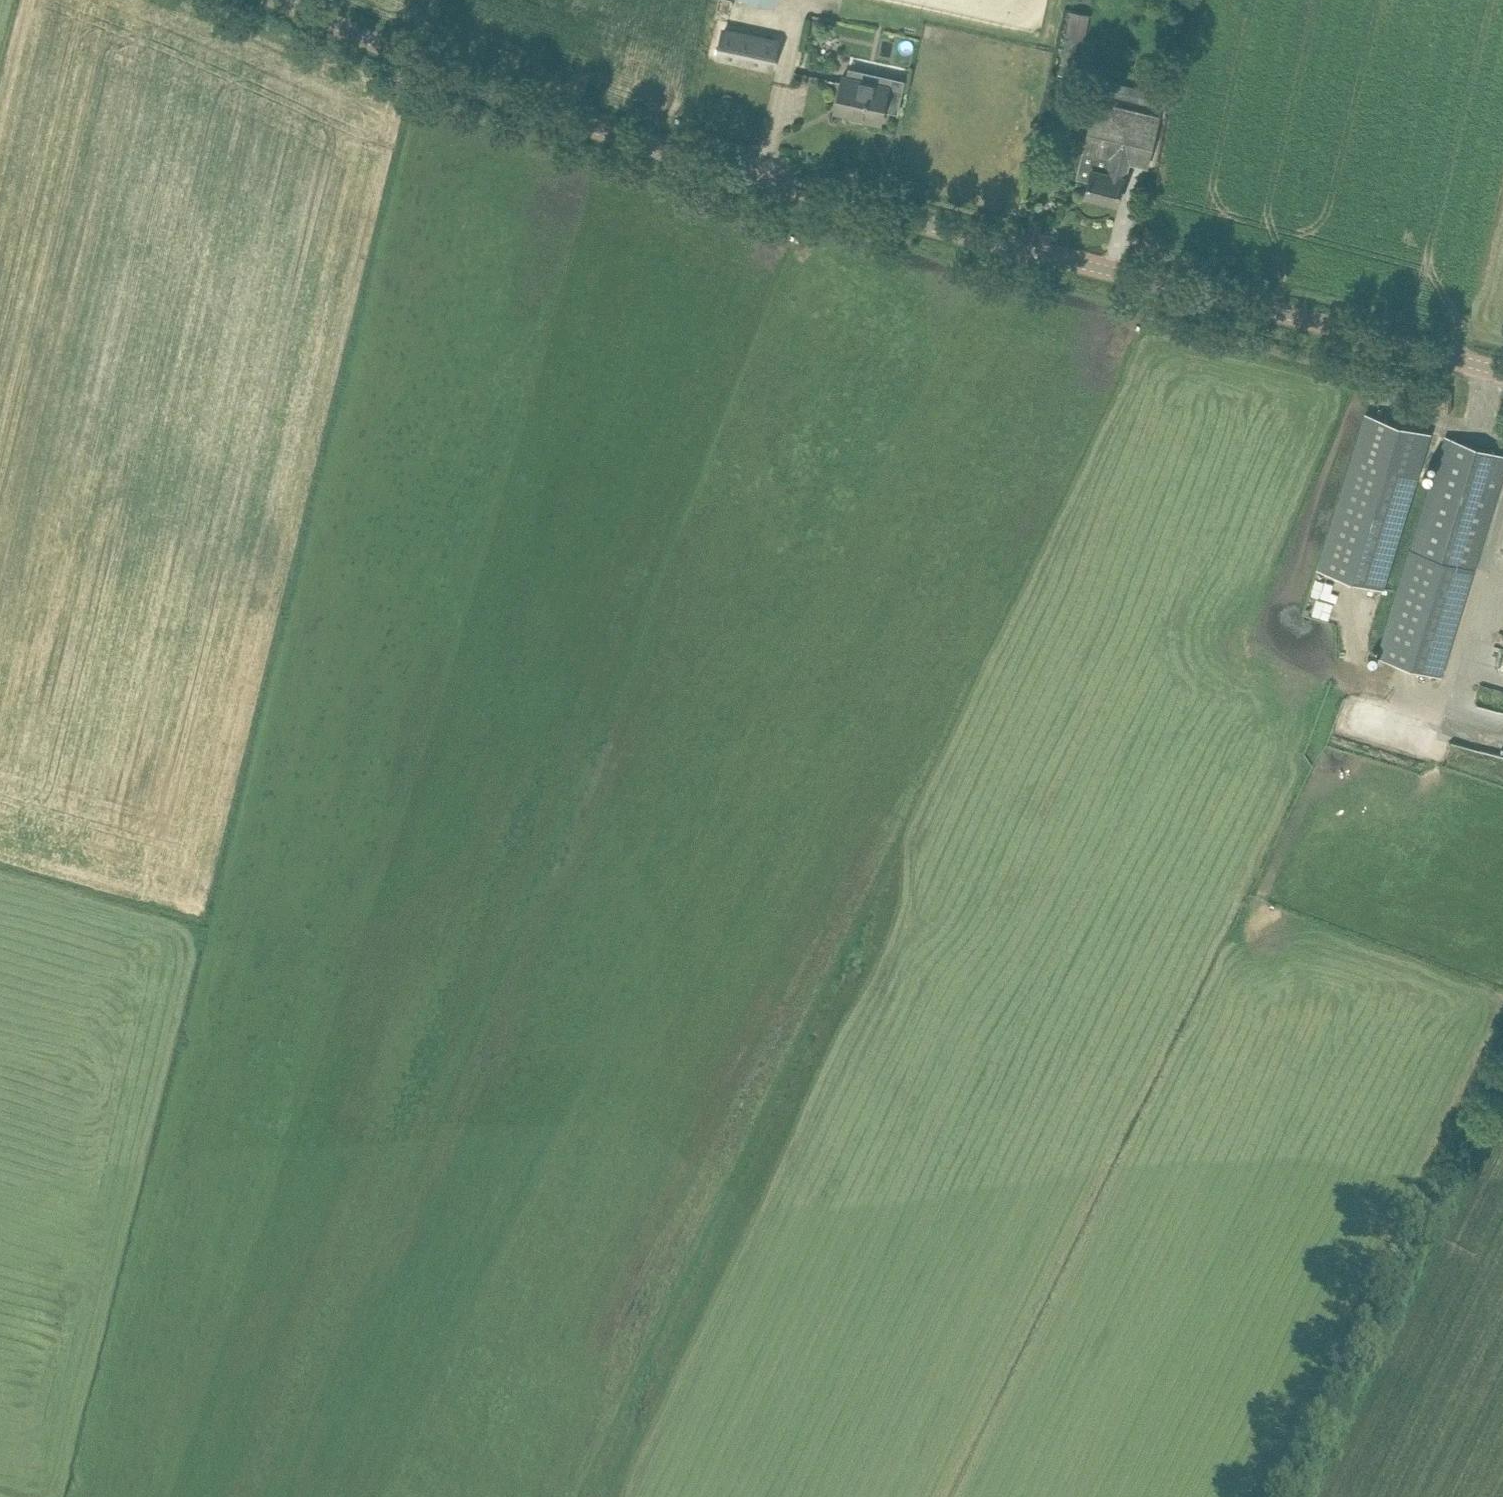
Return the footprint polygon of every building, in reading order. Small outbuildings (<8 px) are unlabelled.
[(1059,73),(1078,78),(1081,66),(1075,65),(1080,41),(1085,42),(1091,13),(1071,9),(1059,73)] [(728,29),(722,55),(777,67),(782,43),(783,41),(728,29)] [(890,85),(843,75),(836,108),(853,112),(853,115),(882,122),(885,108),(898,111),(903,88),(890,85)] [(1108,94),(1161,106),(1166,89),(1141,83),(1140,88),(1111,81),(1108,94)] [(1093,164),(1091,174),(1086,194),(1118,202),(1129,160),(1148,165),(1160,115),(1098,100),(1085,149),(1112,155),(1109,168),(1093,164)] [(1367,412),(1319,567),(1383,587),(1431,432),(1367,412)] [(1379,655),(1441,674),(1502,475),(1502,454),(1447,436),(1379,655)] [(1425,754),(1432,728),(1383,713),(1375,739),(1425,754)]
